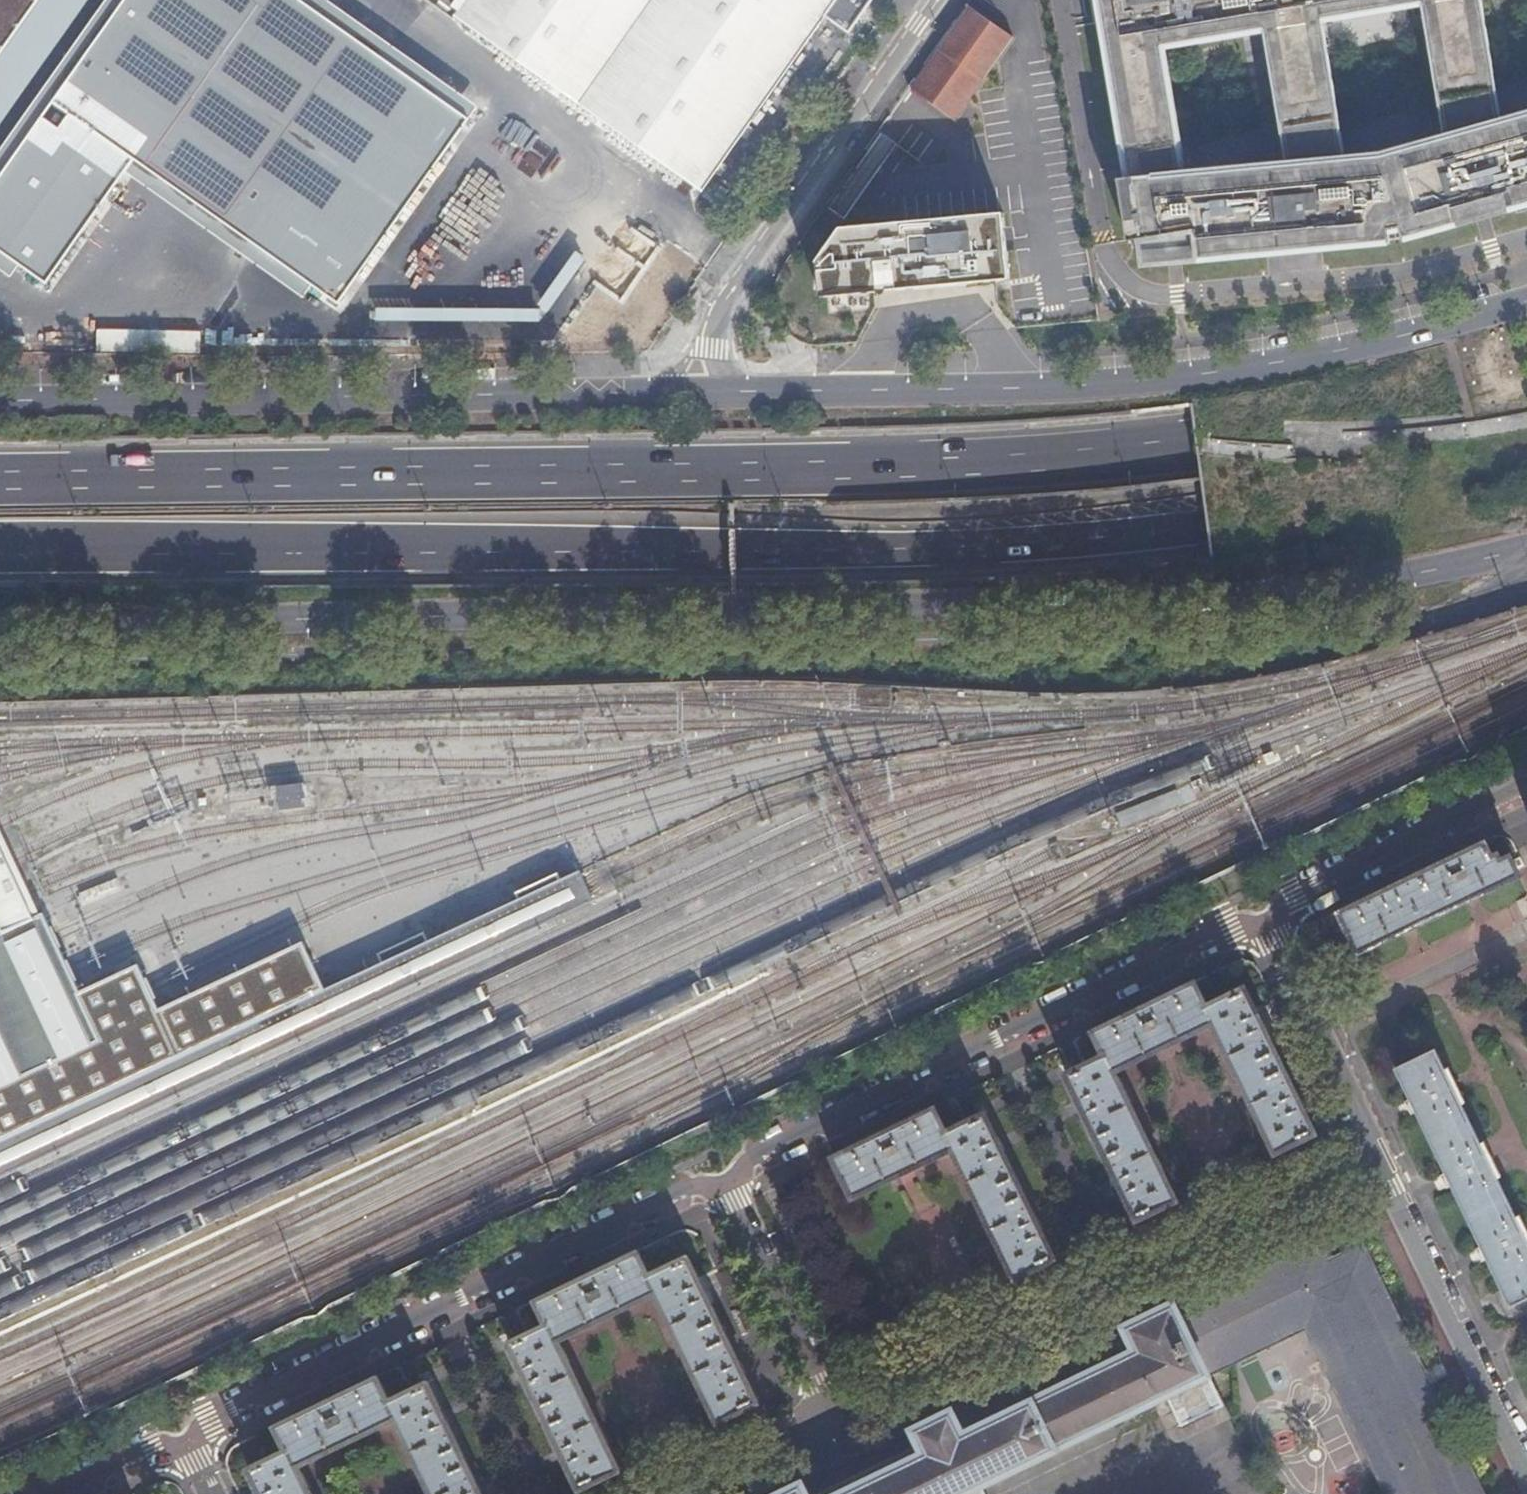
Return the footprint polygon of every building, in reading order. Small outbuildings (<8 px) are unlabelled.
[(33,353),(44,353),(140,216),(194,253),(301,100),(160,0),(112,0),(0,160),(0,330),(33,353)] [(112,0),(87,0),(0,124),(0,160),(112,0)] [(0,52),(0,84),(59,0),(36,0),(0,52)] [(36,0),(0,0),(0,52),(36,0)] [(420,61),(335,0),(160,0),(301,100),(362,143),(491,235),(498,225),(369,133),(420,61)] [(420,61),(369,133),(498,225),(618,310),(823,21),(846,37),(873,0),(464,0),(420,61)] [(1127,176),(1117,177),(1127,239),(1137,238),(1137,241),(1140,256),(1195,251),(1196,258),(1387,241),(1387,243),(1389,243),(1387,231),(1399,228),(1402,241),(1403,241),(1403,238),(1455,223),(1453,218),(1506,204),(1507,209),(1526,203),(1526,112),(1500,119),(1481,0),(1098,0),(1127,176)] [(911,93),(952,121),(1011,38),(971,10),(911,93)] [(274,267),(398,356),(406,355),(491,235),(362,143),(274,267)] [(1185,154),(1182,154),(1184,168),(1187,168),(1188,166),(1190,165),(1190,163),(1190,160),(1190,158),(1189,156),(1187,155),(1185,154)] [(1005,214),(840,226),(813,261),(820,267),(822,304),(1012,284),(1005,214)] [(579,904),(573,891),(560,862),(548,838),(539,818),(180,985),(190,1008),(107,1047),(123,1081),(0,1138),(0,1174),(579,904)] [(1332,910),(1352,953),(1513,876),(1504,857),(1496,861),(1492,853),(1486,857),(1478,840),(1332,910)] [(24,925),(9,895),(0,875),(0,936),(24,925)] [(1059,1073),(1130,1220),(1168,1201),(1107,1072),(1208,1023),(1270,1153),(1310,1133),(1239,985),(1200,1005),(1188,980),(1086,1029),(1098,1054),(1059,1073)] [(1505,1306),(1526,1296),(1526,1251),(1522,1240),(1525,1238),(1519,1226),(1515,1228),(1486,1167),(1490,1165),(1483,1153),(1480,1155),(1450,1093),(1453,1091),(1447,1079),(1444,1081),(1428,1050),(1389,1069),(1505,1306)] [(929,1105),(827,1154),(848,1197),(949,1148),(1011,1277),(1049,1259),(978,1111),(941,1129),(929,1105)] [(1202,1374),(1301,1325),(1383,1493),(1478,1493),(1356,1243),(1323,1259),(1313,1238),(1188,1299),(1193,1309),(1176,1318),(1202,1374)] [(508,1339),(578,1485),(613,1468),(551,1340),(652,1291),(715,1419),(753,1401),(683,1255),(644,1274),(632,1248),(530,1297),(542,1323),(508,1339)] [(978,1483),(1160,1396),(1176,1427),(1217,1407),(1202,1374),(1176,1318),(1168,1301),(1114,1326),(1127,1353),(959,1432),(947,1406),(904,1426),(917,1452),(830,1493),(984,1493),(978,1483)] [(270,1423),(281,1447),(243,1466),(257,1493),(305,1493),(291,1465),(392,1416),(430,1493),(478,1493),(422,1380),(384,1398),(373,1374),(270,1423)] [(763,1493),(804,1493),(796,1478),(763,1493)]
